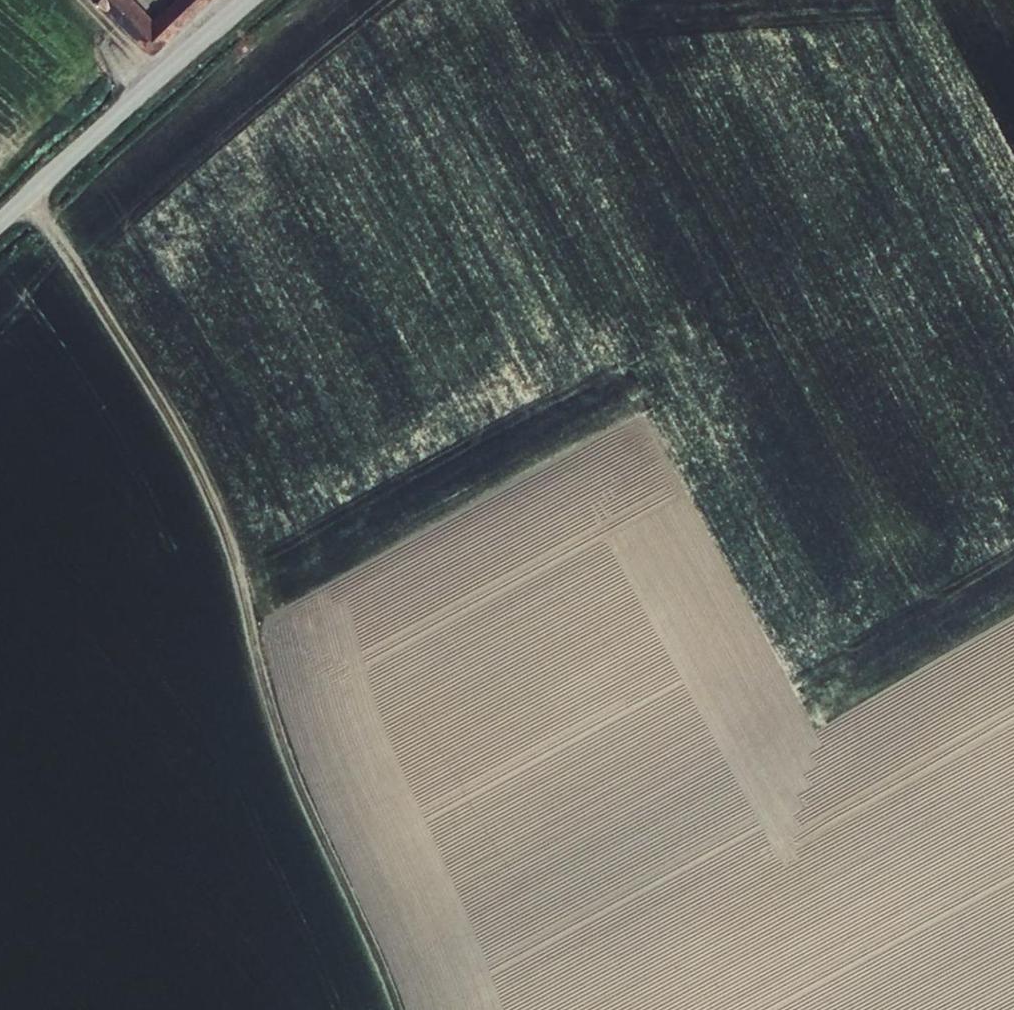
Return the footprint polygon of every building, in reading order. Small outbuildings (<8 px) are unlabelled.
[(163,45),(210,0),(175,0),(164,11),(153,0),(120,0),(163,45)]
